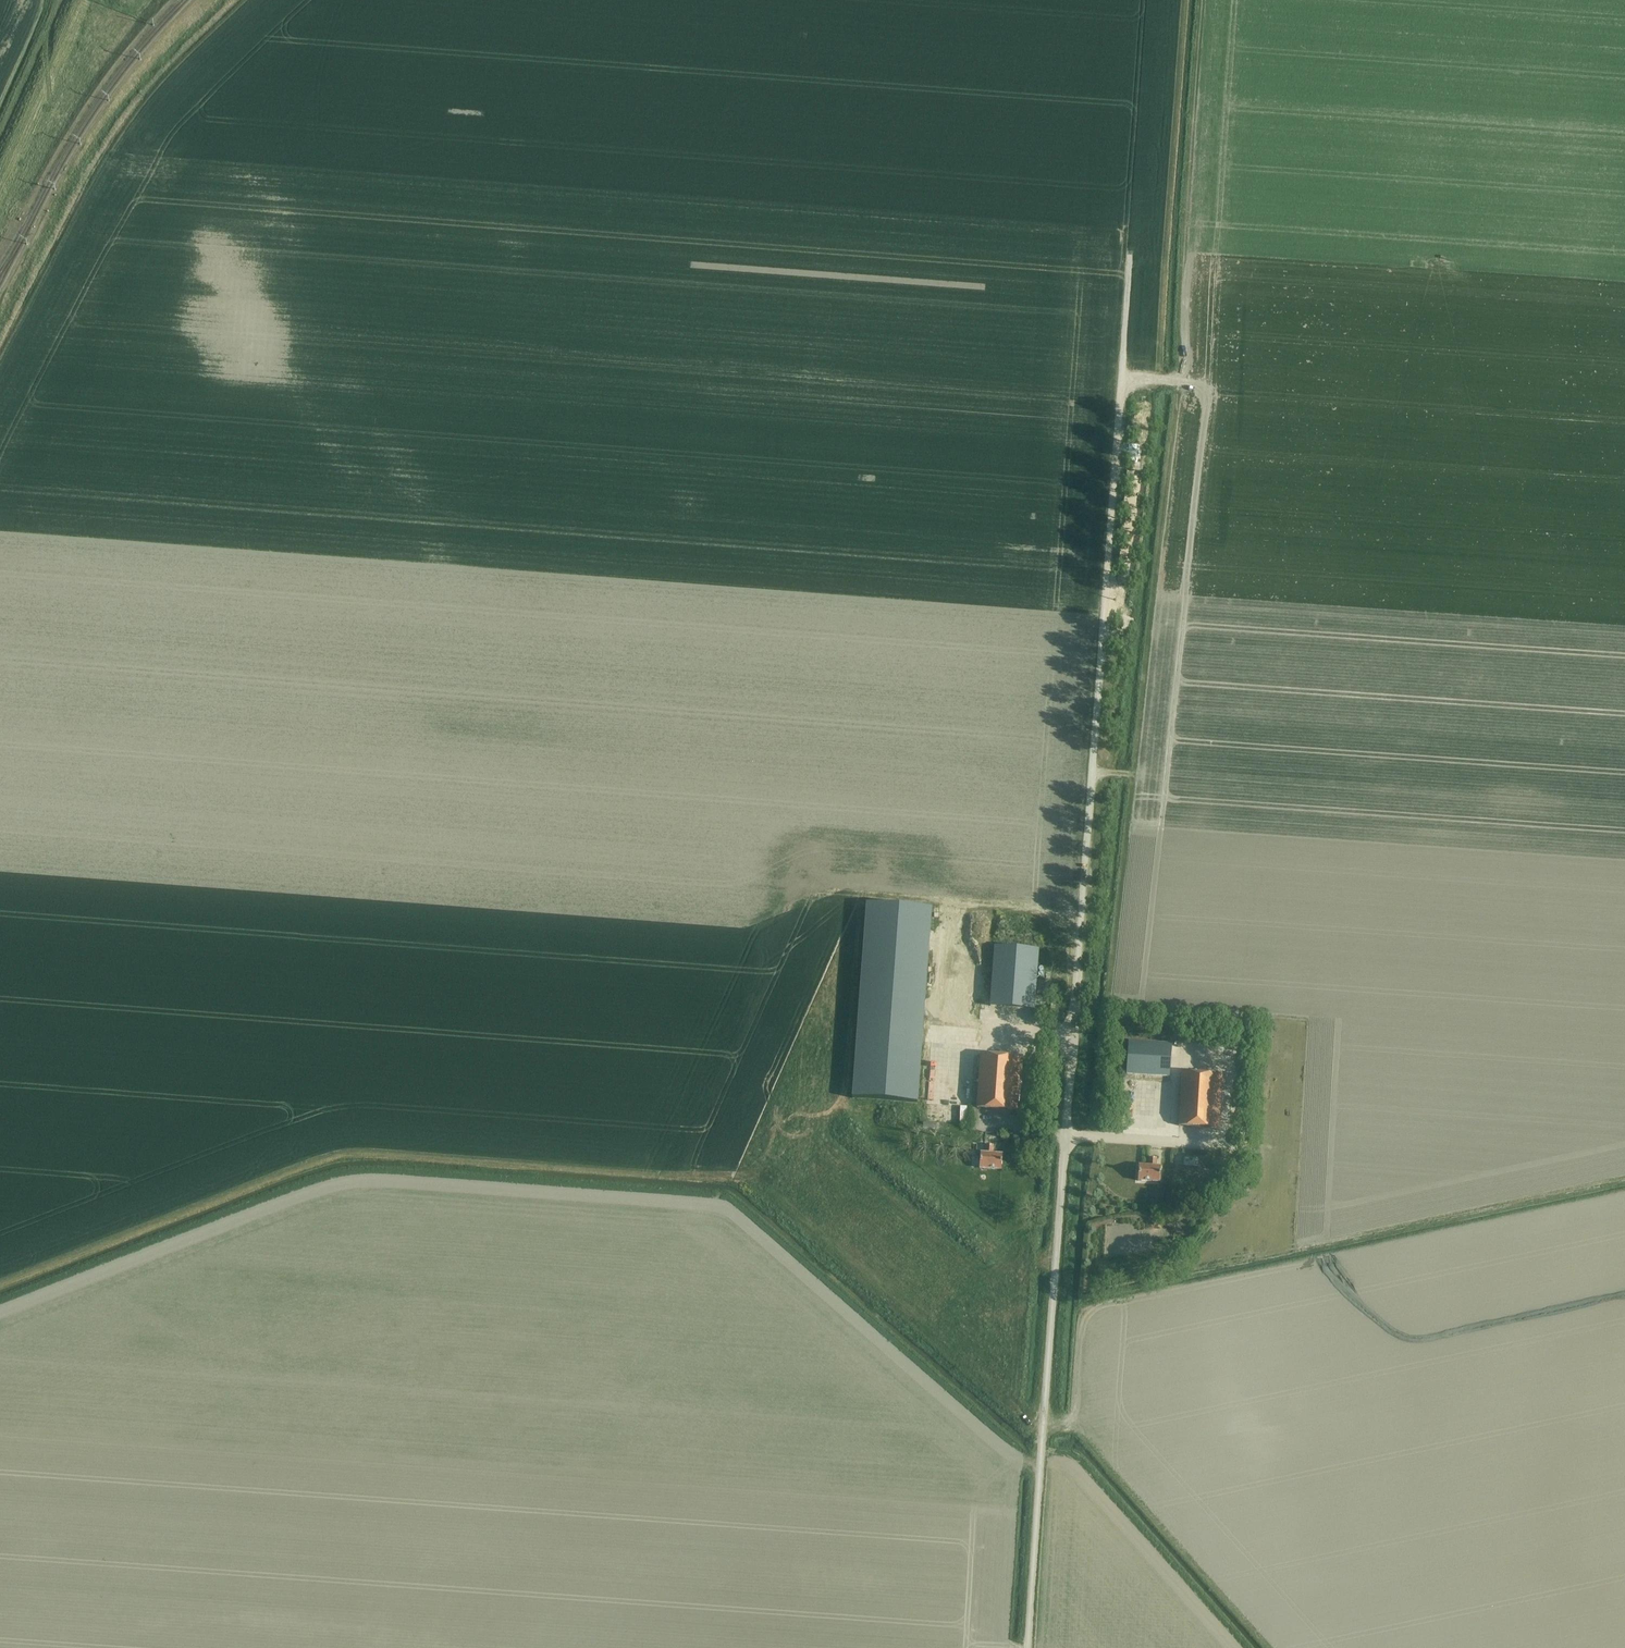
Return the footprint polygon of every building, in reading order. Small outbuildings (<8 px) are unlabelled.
[(867,903),(852,1098),(917,1103),(931,908),(867,903)] [(1008,947),(996,945),(991,1006),(1035,1010),(1040,952),(1008,949),(1008,947)] [(1170,1077),(1173,1042),(1129,1039),(1126,1073),(1170,1077)] [(1016,1110),(1021,1058),(981,1055),(977,1107),(1016,1110)] [(1220,1076),(1181,1074),(1177,1127),(1216,1130),(1220,1076)] [(1136,1111),(1136,1120),(1154,1121),(1154,1111),(1136,1111)] [(986,1153),(980,1153),(979,1168),(1001,1170),(1002,1154),(992,1154),(993,1145),(987,1144),(986,1153)] [(1154,1159),(1148,1158),(1147,1167),(1137,1167),(1136,1181),(1158,1183),(1159,1168),(1153,1168),(1154,1159)]
